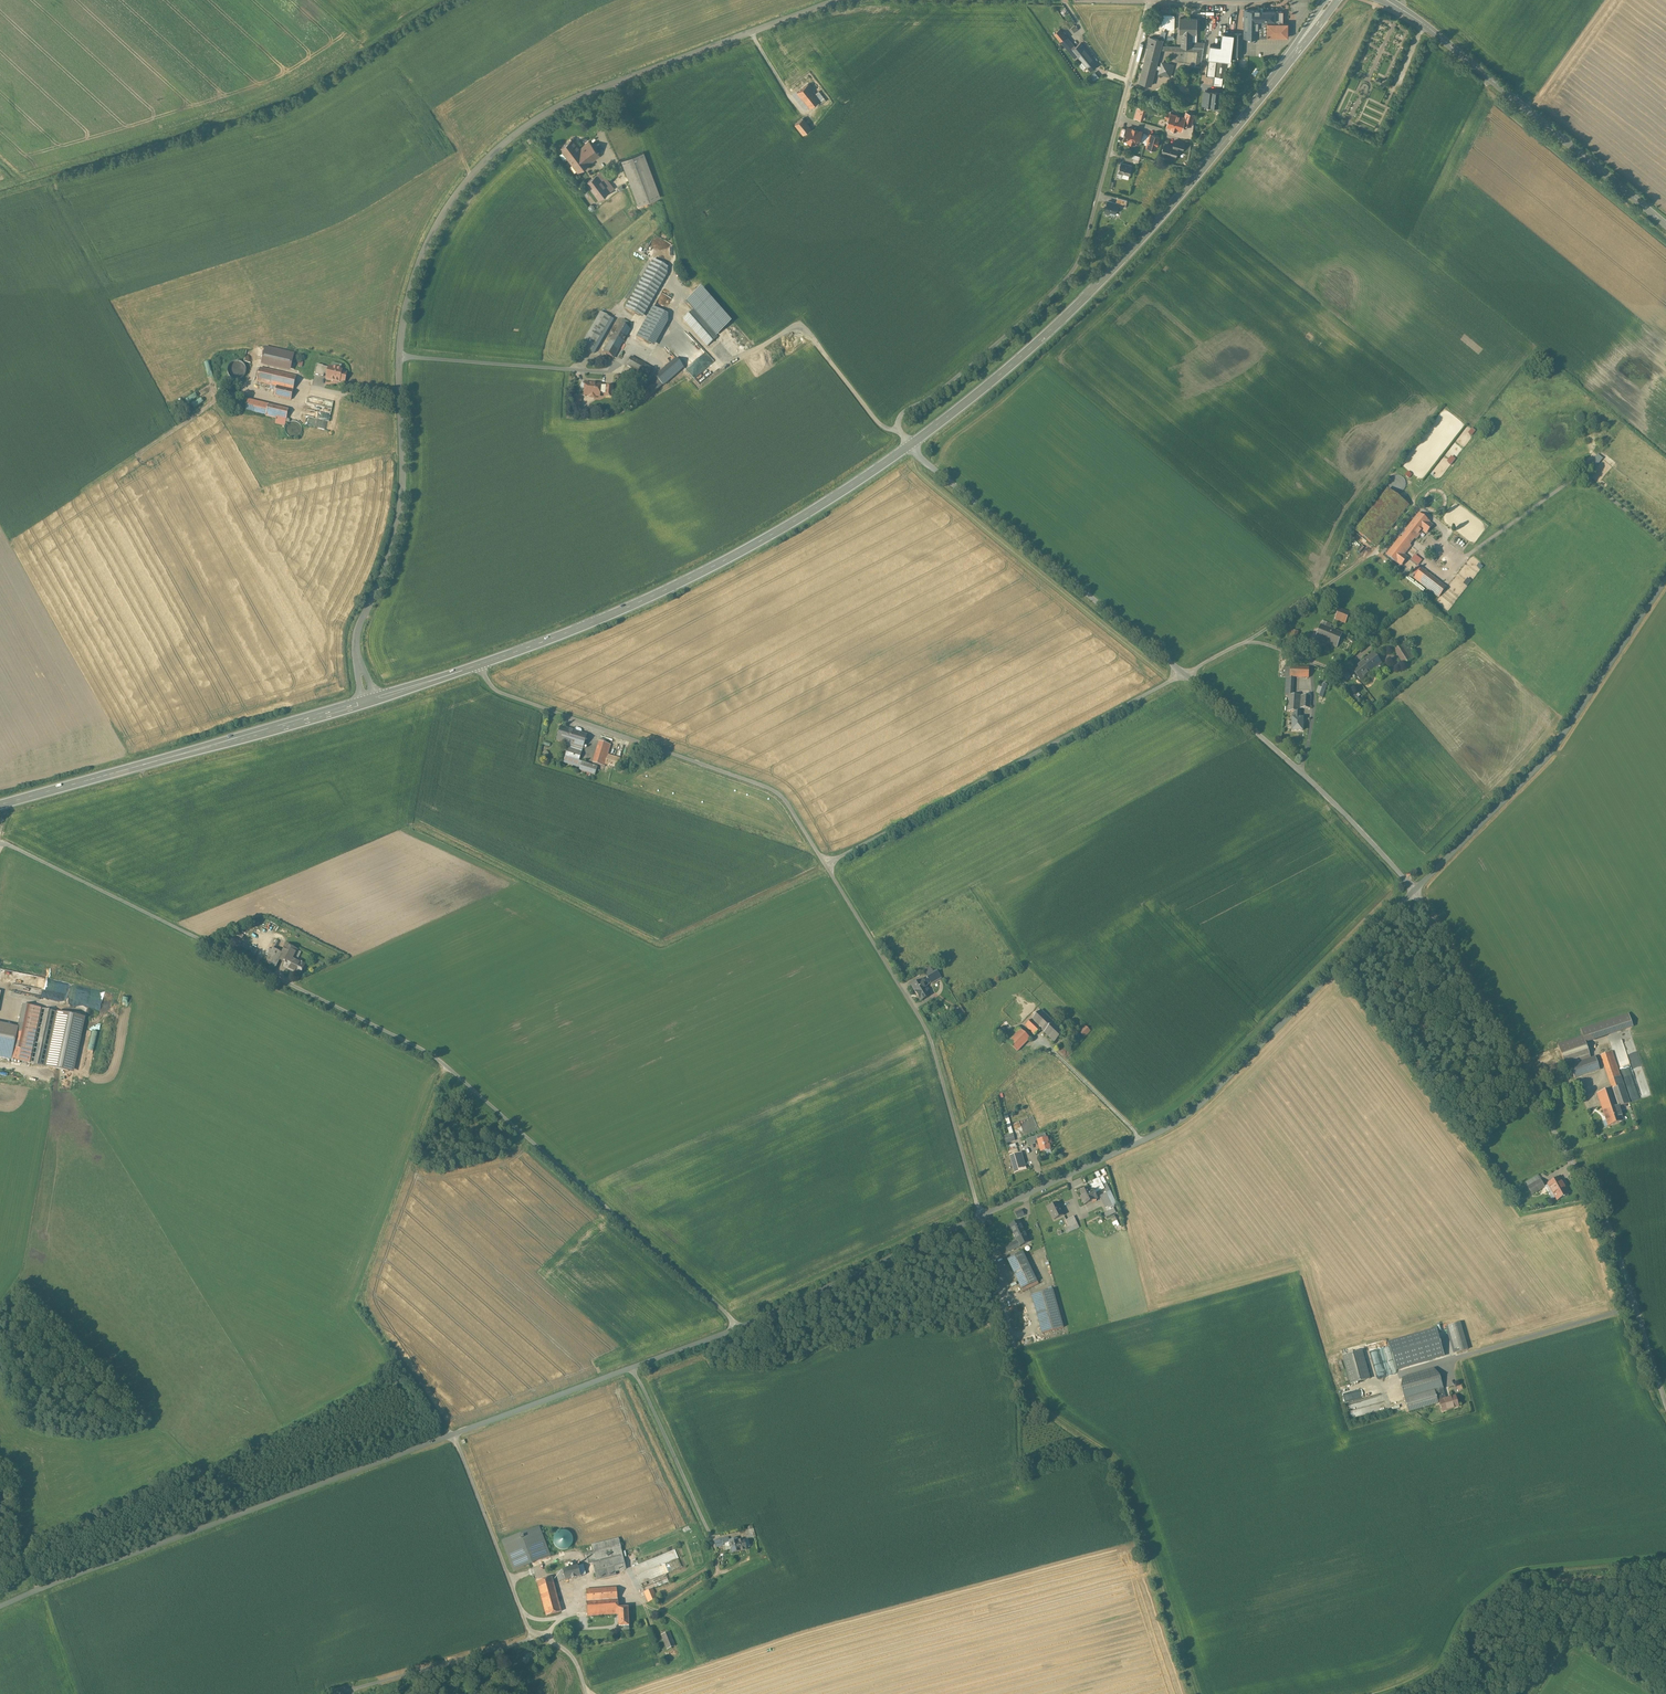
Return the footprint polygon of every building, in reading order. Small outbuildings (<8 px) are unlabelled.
[(1260,10),(1255,10),(1249,10),(1249,9),(1244,9),(1244,36),(1259,37),(1259,38),(1268,38),(1268,37),(1288,37),(1288,23),(1283,23),(1275,23),(1275,11),(1264,11),(1264,8),(1260,8),(1260,10)] [(1283,11),(1275,11),(1275,23),(1283,23),(1283,11)] [(1167,28),(1176,29),(1176,15),(1167,15),(1167,28)] [(1197,18),(1180,17),(1179,32),(1181,32),(1181,47),(1192,47),(1201,47),(1200,51),(1197,50),(1197,51),(1198,51),(1196,65),(1201,66),(1204,42),(1192,41),(1193,33),(1197,33),(1197,18)] [(1066,36),(1060,29),(1054,33),(1060,41),(1061,41),(1066,36)] [(1210,45),(1208,58),(1216,59),(1228,61),(1231,61),(1234,34),(1223,33),(1221,46),(1210,45)] [(1242,33),(1234,33),(1234,45),(1233,45),(1233,55),(1242,56),(1242,33)] [(1074,44),(1067,36),(1066,36),(1061,41),(1067,49),(1074,44)] [(1162,40),(1150,37),(1147,48),(1148,48),(1139,82),(1151,85),(1155,68),(1156,65),(1162,40)] [(1098,64),(1081,43),(1076,47),(1072,50),(1078,57),(1090,71),(1098,64)] [(1074,44),(1067,49),(1076,59),(1078,57),(1072,50),(1076,47),(1074,44)] [(1216,59),(1208,58),(1206,75),(1214,76),(1216,59)] [(1228,61),(1216,59),(1214,76),(1226,77),(1227,68),(1228,68),(1228,67),(1227,67),(1228,61)] [(1161,66),(1156,65),(1155,68),(1160,70),(1159,73),(1170,76),(1173,65),(1162,63),(1161,66)] [(1096,80),(1101,76),(1097,71),(1092,75),(1096,80)] [(808,84),(797,92),(803,100),(814,91),(808,84)] [(814,91),(803,100),(810,108),(817,103),(819,104),(825,100),(818,91),(816,94),(814,91)] [(1212,91),(1205,91),(1204,91),(1203,103),(1204,104),(1206,105),(1207,104),(1207,102),(1212,103),(1211,105),(1212,105),(1213,98),(1217,98),(1218,92),(1212,91)] [(1144,109),(1138,108),(1135,118),(1141,119),(1144,109)] [(1194,115),(1186,112),(1185,117),(1184,122),(1191,124),(1194,115)] [(1185,117),(1175,114),(1174,117),(1170,116),(1167,126),(1172,127),(1171,128),(1176,130),(1177,129),(1181,130),(1184,122),(1185,117)] [(811,129),(803,118),(795,125),(803,135),(811,129)] [(1133,129),(1128,128),(1124,140),(1131,142),(1135,129),(1133,128),(1133,129)] [(1135,129),(1131,142),(1138,144),(1142,132),(1137,130),(1135,129)] [(1151,134),(1147,146),(1156,149),(1159,137),(1151,134)] [(573,139),(560,148),(567,158),(580,149),(573,139)] [(1173,146),(1165,144),(1162,152),(1167,153),(1166,155),(1171,157),(1171,156),(1175,157),(1178,148),(1183,150),(1185,143),(1175,140),(1173,146)] [(580,149),(567,158),(578,172),(600,156),(589,141),(580,149)] [(643,152),(621,160),(638,205),(660,197),(643,152)] [(1132,165),(1121,163),(1118,172),(1129,175),(1132,165)] [(601,172),(586,183),(598,200),(613,189),(601,172)] [(1127,200),(1117,197),(1116,203),(1118,203),(1118,205),(1125,207),(1127,200)] [(1116,203),(1108,200),(1105,212),(1109,213),(1110,211),(1116,212),(1118,205),(1118,203),(1116,203)] [(654,260),(626,308),(643,317),(667,274),(668,268),(654,260)] [(701,288),(686,301),(716,335),(731,322),(701,288)] [(668,315),(654,307),(637,337),(650,344),(654,346),(668,322),(668,315)] [(716,337),(693,310),(683,319),(706,346),(716,337)] [(600,312),(581,346),(591,352),(592,349),(595,351),(612,321),(609,320),(611,318),(600,312)] [(620,323),(604,352),(614,358),(630,329),(620,323)] [(293,353),(266,347),(263,361),(290,367),(293,353)] [(802,356),(769,372),(771,378),(788,370),(789,372),(796,368),(795,364),(804,360),(802,356)] [(652,369),(631,357),(626,365),(647,377),(652,369)] [(675,358),(655,377),(663,385),(683,367),(675,358)] [(210,359),(205,360),(209,383),(214,382),(210,359)] [(323,366),(317,364),(315,374),(324,376),(324,374),(327,374),(329,368),(323,366)] [(342,369),(329,367),(329,368),(327,374),(326,379),(333,381),(334,379),(339,381),(338,382),(339,382),(339,381),(344,382),(347,372),(341,371),(342,369)] [(280,372),(260,368),(257,382),(277,386),(280,372)] [(296,376),(280,372),(277,386),(275,396),(291,399),(296,376)] [(655,377),(638,391),(646,400),(663,385),(655,377)] [(600,384),(585,383),(584,395),(589,395),(589,396),(590,397),(594,398),(595,397),(595,396),(599,397),(600,393),(600,385),(600,384)] [(613,386),(600,385),(600,393),(605,394),(605,396),(612,397),(613,386)] [(203,389),(186,399),(189,404),(191,403),(194,407),(199,404),(200,406),(210,400),(203,389)] [(330,420),(334,401),(321,398),(320,404),(308,402),(305,415),(314,417),(313,422),(318,423),(318,427),(324,428),(325,424),(326,424),(327,420),(330,420)] [(289,409),(250,400),(248,411),(276,418),(286,420),(289,409)] [(301,432),(301,429),(301,426),(299,423),(297,422),(294,421),(291,422),(288,423),(286,426),(286,429),(287,432),(288,434),(291,436),(294,437),(297,436),(299,434),(301,432)] [(1474,427),(1470,433),(1474,436),(1478,430),(1474,427)] [(1598,454),(1590,464),(1595,468),(1603,458),(1599,455),(1598,454)] [(1453,455),(1449,461),(1453,465),(1458,459),(1453,455)] [(1407,503),(1388,488),(1355,530),(1374,546),(1407,503)] [(1419,513),(1405,531),(1406,531),(1415,539),(1416,540),(1423,531),(1426,534),(1434,525),(1419,513)] [(1406,531),(1401,538),(1410,545),(1415,539),(1406,531)] [(1400,537),(1386,555),(1401,567),(1408,557),(1405,554),(1411,546),(1410,545),(1401,538),(1400,537)] [(1415,554),(1411,560),(1418,566),(1422,560),(1415,554)] [(1446,587),(1422,568),(1414,577),(1439,596),(1446,587)] [(1350,612),(1339,608),(1335,619),(1345,623),(1350,612)] [(1322,620),(1315,638),(1324,641),(1329,628),(1331,623),(1322,620)] [(1342,633),(1329,628),(1324,641),(1337,647),(1342,633)] [(1299,632),(1289,630),(1287,643),(1297,645),(1299,632)] [(1405,642),(1401,645),(1394,649),(1404,665),(1415,658),(1405,642)] [(1381,663),(1373,653),(1366,659),(1374,669),(1381,663)] [(1366,659),(1353,669),(1361,679),(1374,669),(1366,659)] [(1309,668),(1287,667),(1287,677),(1287,678),(1289,678),(1290,677),(1309,678),(1309,668)] [(1328,684),(1324,683),(1319,697),(1323,698),(1328,684)] [(1301,695),(1288,695),(1287,711),(1300,711),(1300,708),(1301,695)] [(1311,696),(1301,695),(1300,708),(1310,708),(1311,696)] [(1303,718),(1293,718),(1292,730),(1302,730),(1303,718)] [(587,735),(561,727),(557,740),(569,744),(572,745),(583,748),(587,735)] [(611,745),(599,741),(593,763),(604,766),(605,764),(608,754),(611,745)] [(581,753),(570,749),(572,745),(569,744),(565,756),(579,761),(581,753)] [(620,758),(608,754),(605,764),(612,767),(617,768),(620,758)] [(579,761),(565,756),(563,762),(577,767),(579,761)] [(597,767),(582,762),(579,770),(595,775),(597,767)] [(257,951),(230,938),(227,944),(254,957),(257,951)] [(297,950),(286,945),(284,950),(283,952),(293,958),(293,959),(297,950)] [(275,949),(273,948),(265,963),(270,965),(275,968),(280,959),(283,953),(282,953),(275,949)] [(293,958),(283,952),(282,953),(283,953),(280,959),(286,962),(290,964),(292,958),(293,959),(293,958)] [(293,959),(292,958),(290,964),(287,968),(300,974),(305,965),(293,959)] [(35,975),(0,969),(0,980),(13,982),(11,990),(43,995),(44,989),(42,989),(42,987),(34,986),(35,975)] [(936,971),(927,977),(931,984),(941,978),(936,971)] [(920,981),(911,986),(920,1001),(929,996),(923,985),(920,981)] [(67,999),(81,1002),(84,993),(69,989),(67,999)] [(125,1027),(129,997),(124,996),(120,1026),(125,1027)] [(15,1043),(14,1048),(24,1050),(26,1042),(33,1006),(23,1004),(18,1031),(15,1043)] [(33,1043),(28,1063),(46,1066),(58,1012),(40,1008),(36,1028),(33,1043)] [(1041,1010),(1026,1026),(1035,1035),(1041,1029),(1041,1028),(1037,1024),(1047,1015),(1041,1010)] [(86,1017),(58,1012),(46,1066),(74,1072),(86,1017)] [(1583,1036),(1585,1043),(1633,1027),(1629,1014),(1581,1030),(1583,1036)] [(1054,1022),(1047,1015),(1037,1024),(1041,1028),(1041,1029),(1055,1042),(1064,1032),(1054,1022)] [(29,1026),(26,1042),(33,1043),(36,1028),(29,1026)] [(1086,1026),(1080,1032),(1084,1037),(1091,1031),(1086,1026)] [(0,1027),(0,1039),(15,1043),(18,1031),(0,1027)] [(1019,1027),(1006,1040),(1017,1051),(1030,1038),(1019,1027)] [(1585,1043),(1583,1036),(1558,1045),(1566,1068),(1570,1066),(1570,1065),(1590,1059),(1585,1043)] [(0,1039),(0,1057),(12,1060),(14,1048),(15,1043),(0,1039)] [(24,1050),(21,1061),(28,1063),(33,1043),(26,1042),(24,1050)] [(92,1062),(97,1043),(93,1042),(87,1061),(92,1062)] [(24,1050),(14,1048),(12,1059),(21,1061),(24,1050)] [(1601,1056),(1612,1089),(1623,1085),(1612,1052),(1601,1056)] [(1590,1059),(1570,1065),(1570,1066),(1574,1078),(1587,1074),(1600,1070),(1595,1057),(1590,1059)] [(1612,1089),(1597,1094),(1601,1106),(1606,1104),(1608,1109),(1618,1106),(1619,1107),(1624,1105),(1629,1103),(1623,1085),(1612,1089)] [(1606,1104),(1601,1106),(1608,1126),(1623,1121),(1620,1111),(1619,1107),(1618,1106),(1608,1109),(1606,1104)] [(1010,1135),(1004,1136),(1006,1143),(1015,1140),(1013,1134),(1010,1135)] [(1037,1137),(1027,1139),(1029,1146),(1035,1144),(1035,1142),(1038,1141),(1038,1140),(1037,1137)] [(1046,1138),(1038,1140),(1038,1141),(1041,1152),(1051,1149),(1050,1146),(1052,1145),(1051,1140),(1048,1141),(1047,1138),(1046,1138)] [(1019,1153),(1010,1156),(1015,1173),(1024,1170),(1019,1153)] [(1081,1177),(1073,1180),(1075,1186),(1083,1183),(1081,1177)] [(1094,1194),(1095,1193),(1104,1189),(1102,1185),(1099,1178),(1093,1181),(1094,1184),(1091,1186),(1092,1188),(1089,1189),(1092,1194),(1093,1193),(1094,1194)] [(1559,1178),(1548,1184),(1556,1198),(1567,1192),(1559,1178)] [(1545,1187),(1540,1179),(1527,1187),(1532,1195),(1545,1187)] [(1107,1183),(1102,1185),(1104,1189),(1106,1193),(1110,1191),(1107,1183)] [(1089,1188),(1080,1192),(1086,1204),(1097,1198),(1095,1193),(1094,1194),(1093,1193),(1092,1194),(1089,1189),(1089,1188)] [(1106,1194),(1100,1197),(1106,1209),(1113,1206),(1117,1204),(1113,1197),(1109,1199),(1106,1194)] [(1058,1202),(1048,1207),(1054,1220),(1064,1215),(1058,1202)] [(1108,1211),(1104,1213),(1106,1217),(1116,1213),(1114,1208),(1108,1211)] [(1019,1218),(1026,1215),(1024,1209),(1017,1211),(1019,1218)] [(1074,1216),(1066,1220),(1069,1227),(1065,1229),(1067,1233),(1079,1227),(1074,1216)] [(1019,1221),(1010,1225),(1018,1241),(1020,1246),(1029,1242),(1019,1221)] [(1020,1246),(1018,1241),(1005,1247),(1008,1252),(1020,1246)] [(1023,1252),(1008,1259),(1022,1289),(1038,1282),(1023,1252)] [(1053,1289),(1032,1295),(1042,1334),(1064,1328),(1053,1289)] [(1460,1323),(1449,1326),(1457,1352),(1467,1349),(1460,1323)] [(1436,1328),(1388,1342),(1397,1370),(1444,1356),(1436,1328)] [(1372,1351),(1378,1378),(1393,1375),(1386,1347),(1372,1351)] [(1362,1351),(1343,1356),(1351,1384),(1370,1379),(1362,1351)] [(1403,1378),(1401,1387),(1440,1376),(1434,1369),(1403,1378)] [(1440,1376),(1401,1387),(1405,1399),(1437,1390),(1443,1388),(1440,1376)] [(1348,1402),(1352,1418),(1365,1415),(1363,1407),(1384,1402),(1382,1394),(1371,1396),(1369,1388),(1344,1394),(1346,1403),(1348,1402)] [(1439,1401),(1442,1411),(1459,1407),(1455,1396),(1446,1399),(1443,1388),(1437,1390),(1440,1400),(1439,1401)] [(1440,1400),(1437,1390),(1405,1399),(1409,1412),(1438,1403),(1438,1401),(1439,1401),(1440,1400)] [(539,1527),(502,1541),(514,1570),(550,1557),(539,1527)] [(555,1546),(558,1548),(561,1549),(564,1550),(567,1549),(570,1547),(572,1544),(573,1541),(573,1538),(571,1534),(568,1532),(565,1530),(561,1531),(558,1532),(556,1534),(554,1537),(553,1540),(554,1543),(555,1546)] [(739,1532),(741,1540),(743,1540),(748,1539),(746,1531),(739,1532)] [(592,1561),(597,1580),(616,1575),(615,1572),(626,1569),(618,1539),(593,1546),(594,1552),(586,1554),(588,1562),(592,1561)] [(736,1539),(729,1541),(729,1542),(732,1553),(746,1550),(743,1540),(741,1540),(737,1541),(736,1539)] [(576,1565),(561,1568),(564,1579),(578,1575),(576,1565)] [(552,1578),(537,1581),(546,1616),(561,1612),(552,1578)] [(616,1588),(586,1590),(588,1616),(618,1614),(617,1608),(618,1608),(616,1588)] [(652,1589),(644,1592),(648,1602),(656,1599),(652,1589)] [(618,1608),(617,1608),(618,1614),(619,1627),(629,1626),(628,1607),(618,1608)] [(669,1632),(662,1635),(668,1649),(674,1646),(669,1632)] [(522,1663),(524,1666),(527,1667),(530,1668),(533,1667),(536,1665),(538,1662),(538,1658),(537,1655),(535,1652),(533,1651),(531,1651),(529,1650),(526,1651),(524,1652),(522,1655),(521,1658),(521,1661),(522,1663)]
